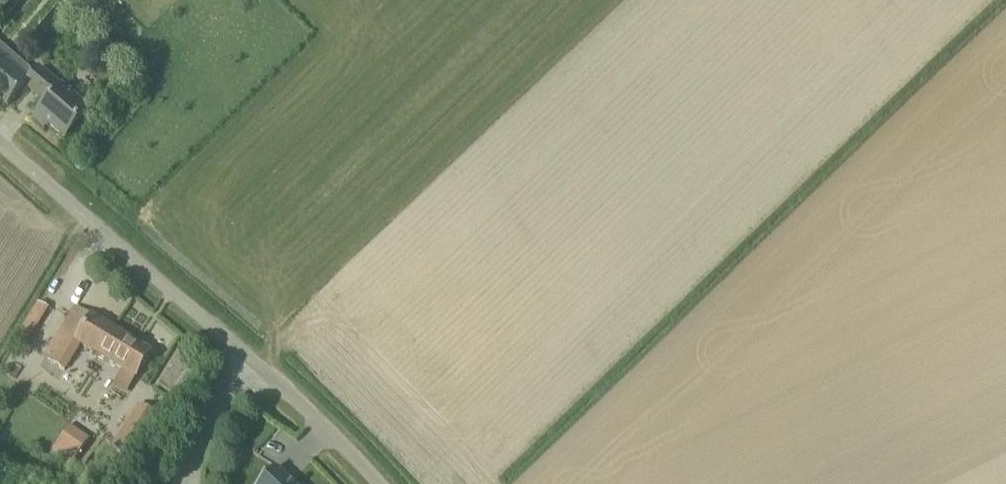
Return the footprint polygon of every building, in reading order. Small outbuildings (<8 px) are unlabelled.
[(8,106),(26,85),(47,103),(37,115),(65,138),(89,111),(40,68),(27,57),(68,8),(59,0),(20,0),(0,23),(0,99),(8,106)] [(13,0),(0,0),(0,15),(13,0)] [(152,352),(91,315),(79,308),(63,334),(136,379),(152,352)] [(113,445),(136,459),(162,417),(138,403),(113,445)] [(276,467),(261,483),(294,483),(276,467)]
